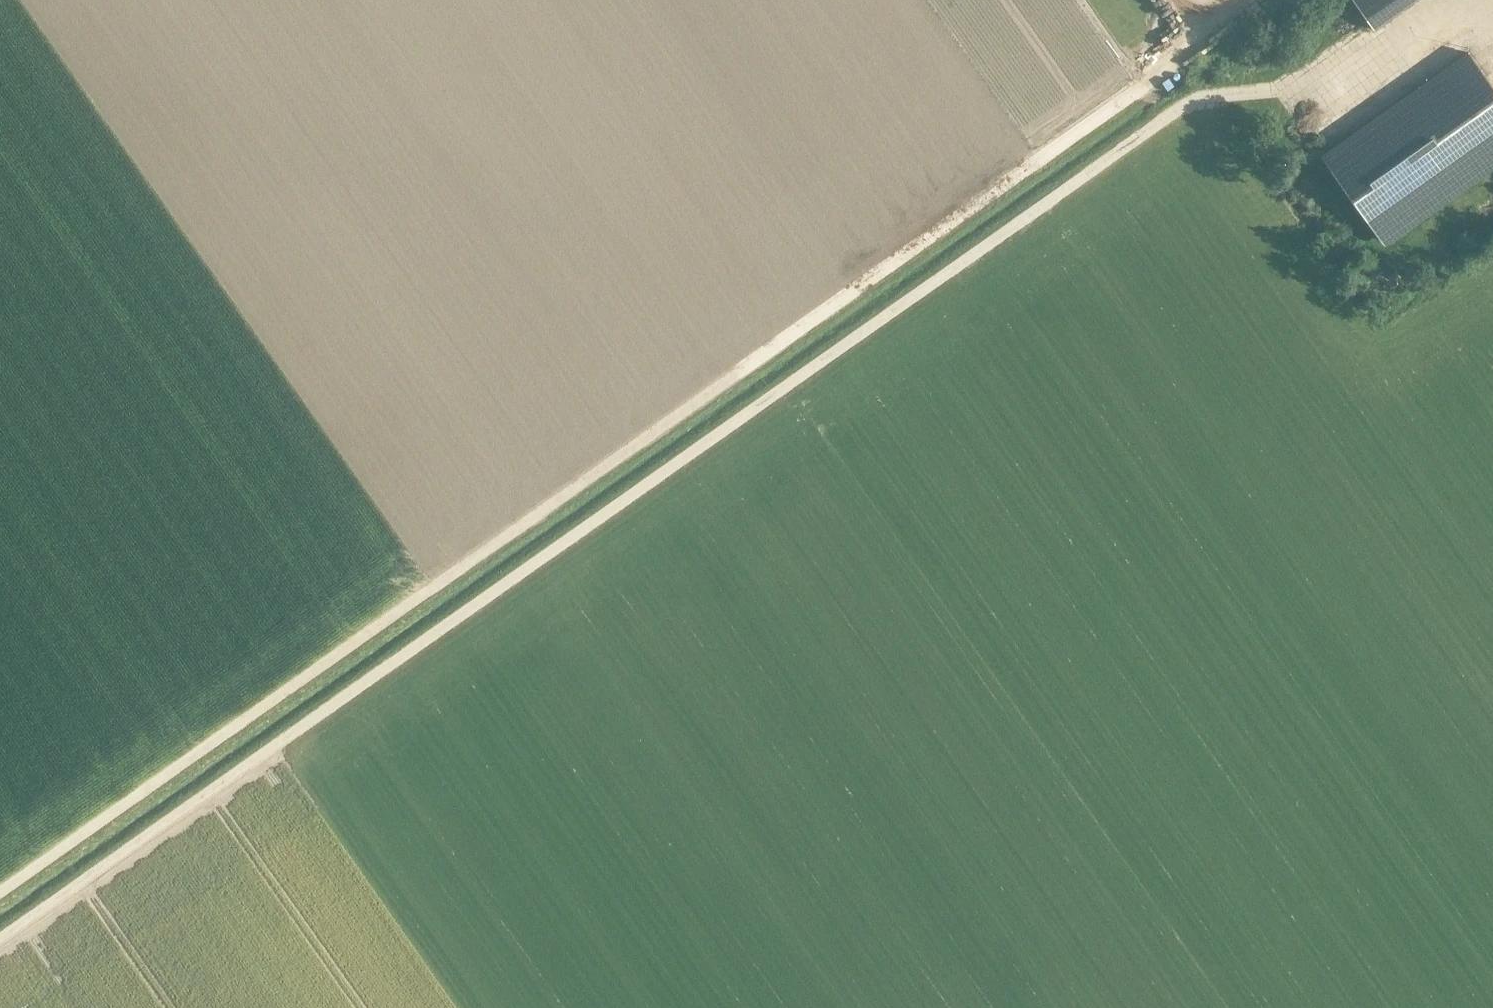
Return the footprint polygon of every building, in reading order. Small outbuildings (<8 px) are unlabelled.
[(1378,28),(1418,0),(1356,0),(1378,28)] [(1326,154),(1388,242),(1492,167),(1492,87),(1469,53),(1326,154)]
